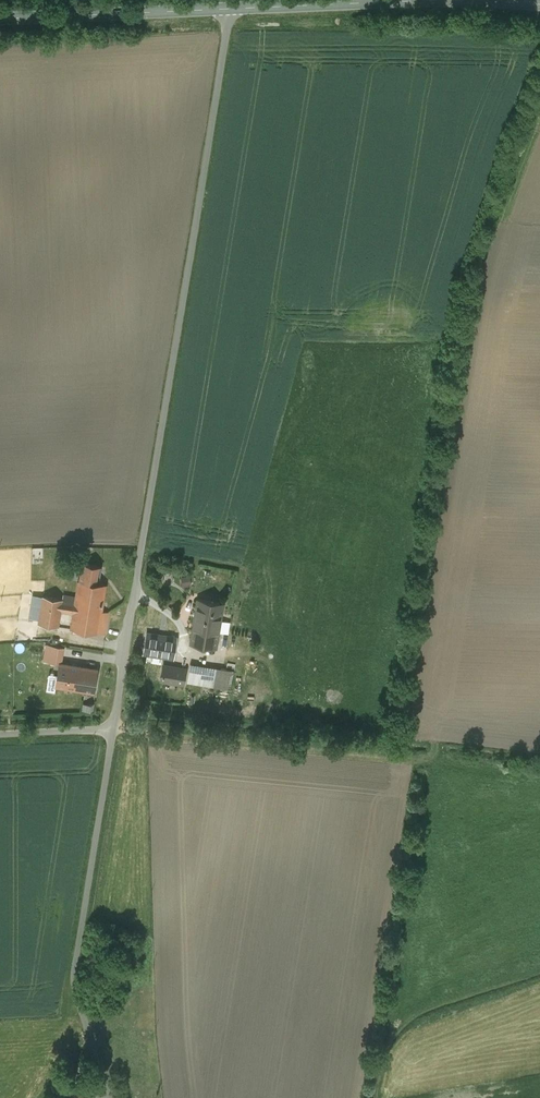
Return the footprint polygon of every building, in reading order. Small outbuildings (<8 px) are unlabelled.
[(44,597),(39,623),(59,626),(62,610),(75,612),(72,627),(106,633),(110,612),(102,611),(107,584),(100,583),(103,567),(84,563),(77,598),(64,596),(63,600),(44,597)] [(185,585),(195,584),(195,574),(185,575),(185,585)] [(224,603),(199,599),(191,643),(216,647),(224,603)] [(149,627),(144,659),(172,664),(177,632),(149,627)] [(61,663),(64,647),(47,645),(44,660),(59,663),(61,663)] [(61,663),(59,663),(56,686),(95,692),(98,669),(61,663)] [(231,669),(191,663),(188,682),(228,689),(231,669)] [(186,668),(164,665),(161,680),(183,684),(186,668)]
